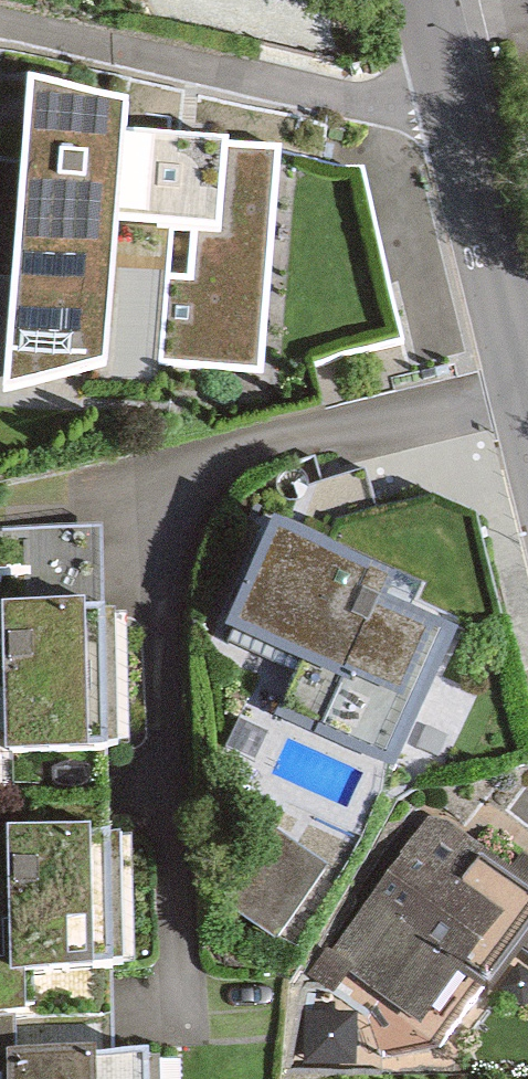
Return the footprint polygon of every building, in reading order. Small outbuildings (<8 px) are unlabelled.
[(275,145),(121,133),(124,96),(30,75),(7,381),(106,353),(258,364),(275,145)] [(426,567),(305,512),(258,617),(337,652),(313,705),(413,750),(469,624),(412,598),(426,567)] [(128,594),(23,595),(24,731),(129,729),(128,594)] [(137,816),(30,821),(37,958),(144,952),(137,816)] [(312,969),(333,986),(344,972),(438,1047),(520,945),(527,952),(527,855),(523,851),(506,873),(435,816),(312,969)] [(270,837),(234,915),(290,941),(327,864),(270,837)] [(37,1042),(37,1078),(178,1078),(178,1044),(37,1042)]
